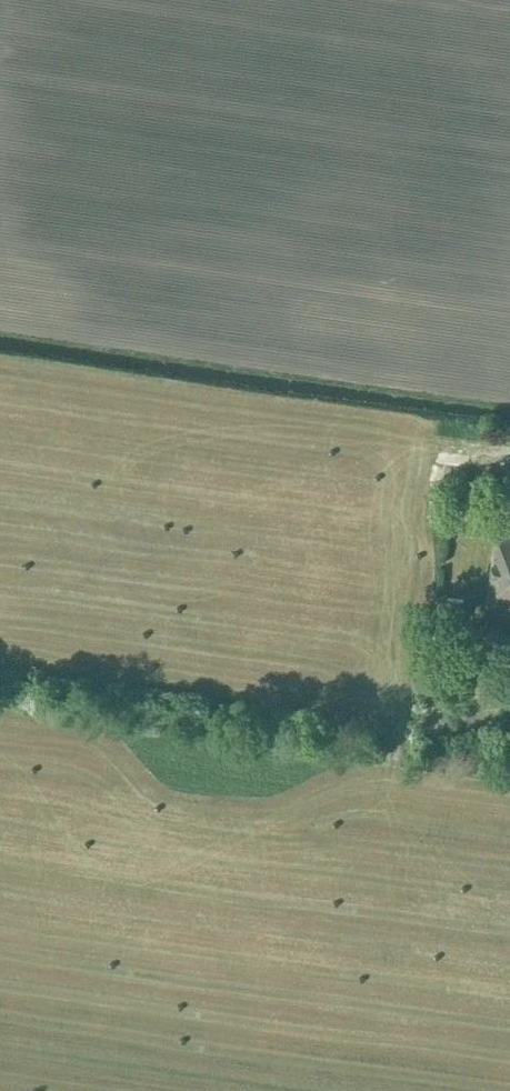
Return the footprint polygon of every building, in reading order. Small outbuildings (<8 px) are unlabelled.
[(497,524),(486,603),(509,606),(509,526),(497,524)]
